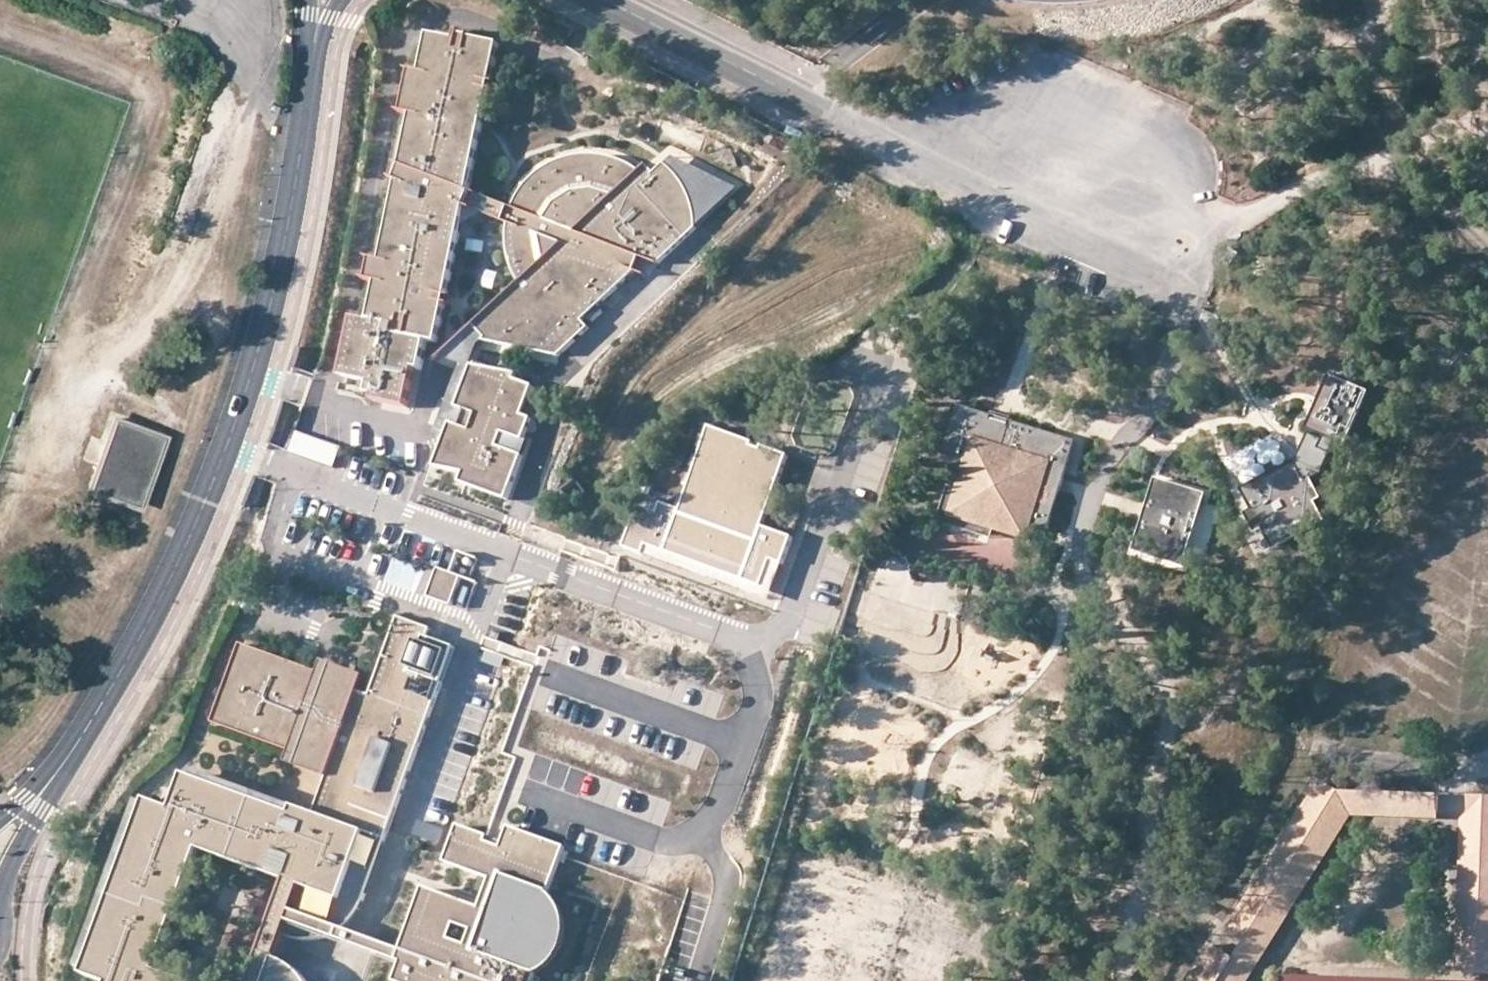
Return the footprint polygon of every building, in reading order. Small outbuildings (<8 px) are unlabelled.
[(520,284),(475,328),(487,341),(558,358),(589,329),(582,322),(634,272),(591,255),(596,242),(639,258),(659,264),(697,229),(695,213),(690,197),(685,186),(676,171),(668,163),(664,160),(659,156),(646,167),(640,172),(635,167),(624,162),(609,158),(596,157),(579,158),(564,162),(551,167),(537,177),(527,189),(517,200),(512,209),(469,195),(490,91),(460,85),(462,77),(492,83),(500,44),(459,35),(458,41),(430,35),(422,74),(412,72),(402,114),(414,117),(401,173),(397,183),(399,183),(382,263),(370,262),(367,283),(379,285),(372,325),(356,322),(343,381),(345,382),(342,395),(362,399),(363,394),(371,395),(370,398),(376,399),(375,404),(408,411),(417,372),(423,374),(429,345),(438,347),(447,306),(418,301),(419,291),(449,297),(465,210),(507,225),(507,244),(510,258),(513,272),(520,284)] [(462,77),(460,85),(490,91),(492,83),(462,77)] [(674,157),(668,163),(676,171),(685,186),(690,197),(695,213),(697,229),(738,191),(674,157)] [(591,255),(634,272),(639,258),(596,242),(591,255)] [(419,291),(418,301),(447,306),(449,297),(419,291)] [(487,341),(475,328),(443,358),(472,368),(470,357),(487,341)] [(515,380),(472,368),(457,410),(466,413),(460,430),(451,427),(437,468),(464,477),(461,486),(508,502),(523,459),(518,457),(497,450),(502,435),(523,443),(530,421),(522,419),(532,389),(513,383),(515,380)] [(1371,394),(1331,378),(1325,396),(1313,429),(1351,445),(1371,394)] [(466,413),(457,410),(451,427),(460,430),(466,413)] [(972,464),(962,493),(956,514),(954,518),(1031,543),(1037,523),(1051,529),(1062,494),(1077,447),(1060,441),(1003,423),(989,419),(960,410),(945,456),(972,464)] [(164,435),(114,418),(91,487),(141,504),(164,435)] [(1351,445),(1313,429),(1306,456),(1300,472),(1307,485),(1314,480),(1325,501),(1351,445)] [(754,446),(714,432),(685,514),(666,508),(663,517),(644,510),(630,550),(638,553),(648,557),(652,547),(703,566),(705,559),(722,564),(719,571),(759,586),(768,560),(780,564),(789,538),(761,528),(786,457),(763,449),(760,456),(751,453),(754,446)] [(296,434),(289,455),(335,469),(342,448),(296,434)] [(518,457),(523,443),(502,435),(497,450),(518,457)] [(763,449),(754,446),(751,453),(760,456),(763,449)] [(1291,469),(1250,492),(1254,497),(1248,500),(1254,511),(1247,515),(1257,535),(1265,531),(1274,546),(1280,543),(1283,549),(1322,527),(1318,521),(1325,517),(1318,504),(1325,501),(1314,480),(1307,485),(1300,472),(1295,474),(1291,469)] [(1206,496),(1158,481),(1137,551),(1185,566),(1206,496)] [(946,510),(956,514),(962,493),(953,491),(946,510)] [(945,533),(931,529),(922,560),(1002,582),(1014,539),(948,521),(945,533)] [(415,596),(425,573),(391,558),(381,581),(415,596)] [(722,564),(705,559),(703,566),(719,571),(722,564)] [(427,598),(451,607),(462,578),(451,574),(438,569),(427,598)] [(298,974),(293,970),(287,966),(281,962),(275,960),(282,936),(291,939),(301,941),(307,941),(313,940),(319,939),(326,937),(342,894),(361,901),(451,648),(425,639),(428,630),(398,619),(370,697),(343,689),(328,684),(330,678),(243,647),(215,726),(302,757),(305,750),(333,760),(314,815),(294,808),(291,814),(185,776),(173,810),(145,800),(85,977),(96,980),(180,980),(155,972),(199,850),(285,882),(250,980),(305,980),(304,980),(298,974)] [(1343,794),(1320,781),(1310,796),(1348,818),(1350,814),(1439,821),(1440,797),(1343,794)] [(1341,829),(1348,818),(1310,796),(1304,806),(1341,829)] [(1471,797),(1469,816),(1462,821),(1457,973),(1487,975),(1487,798),(1471,797)] [(1304,806),(1232,923),(1250,937),(1268,951),(1341,829),(1304,806)] [(462,829),(448,868),(492,883),(482,913),(427,893),(404,953),(401,964),(404,965),(399,980),(537,980),(541,970),(543,969),(545,968),(548,967),(550,966),(553,964),(554,962),(556,960),(559,958),(561,955),(563,953),(564,950),(566,946),(567,944),(567,942),(568,938),(569,934),(569,929),(568,924),(567,921),(566,916),(564,914),(563,911),(560,907),(557,904),(554,901),(551,899),(550,898),(547,896),(563,848),(510,830),(503,851),(494,848),(487,845),(489,838),(462,829)] [(360,904),(361,901),(342,894),(326,937),(327,936),(330,936),(332,934),(334,933),(337,932),(339,930),(342,929),(344,927),(346,925),(348,922),(350,919),(352,917),(355,914),(357,910),(359,907),(360,904)] [(290,925),(401,964),(404,953),(294,915),(290,925)] [(1268,951),(1250,937),(1241,956),(1257,966),(1268,951)] [(1206,942),(1182,980),(1248,980),(1257,966),(1241,956),(1237,962),(1206,942)]
